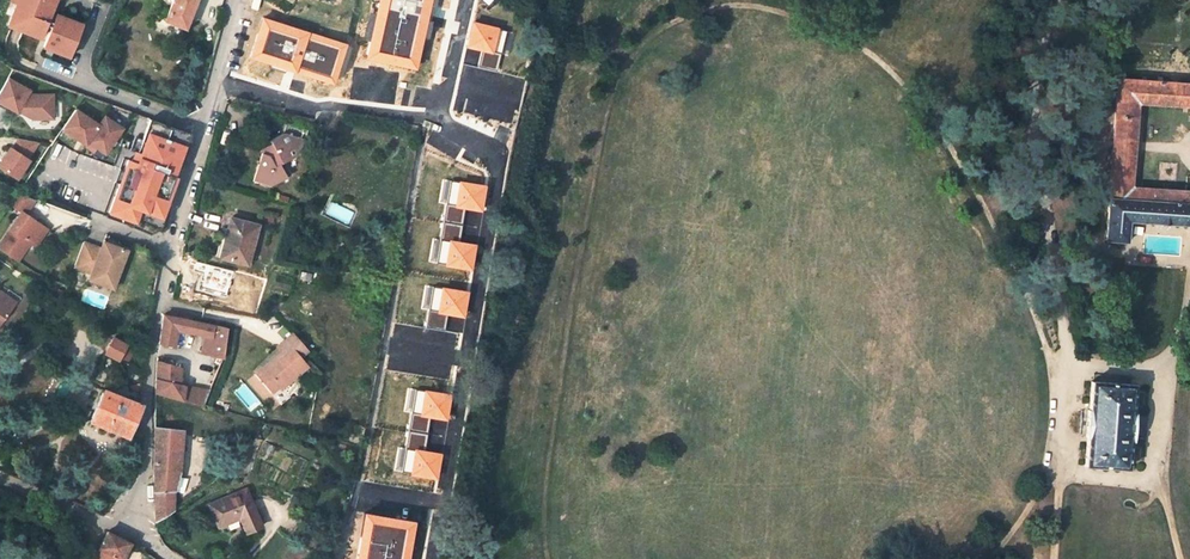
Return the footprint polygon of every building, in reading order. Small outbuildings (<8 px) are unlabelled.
[(7,24),(40,37),(53,2),(48,0),(16,0),(7,24)] [(165,20),(185,29),(196,0),(173,0),(165,20)] [(367,60),(418,71),(433,0),(379,0),(367,60)] [(83,19),(57,9),(43,45),(60,52),(62,48),(71,51),(83,19)] [(348,45),(263,18),(249,58),(335,86),(348,45)] [(494,56),(500,29),(474,22),(469,49),(494,56)] [(0,90),(0,107),(6,110),(8,108),(17,112),(19,108),(25,112),(23,114),(31,119),(52,119),(52,95),(33,95),(28,92),(29,90),(7,78),(0,90)] [(1152,102),(1154,80),(1118,78),(1106,237),(1127,238),(1129,217),(1189,222),(1189,191),(1131,187),(1137,101),(1152,102)] [(1189,104),(1189,83),(1154,80),(1152,102),(1189,104)] [(98,125),(75,109),(62,128),(86,144),(103,155),(122,128),(104,116),(98,125)] [(170,217),(192,142),(172,137),(175,125),(146,117),(118,214),(142,222),(145,210),(170,217)] [(176,128),(173,135),(191,141),(194,134),(176,128)] [(286,177),(280,165),(284,162),(297,155),(302,139),(282,133),(270,140),(273,145),(268,148),(267,154),(262,154),(254,180),(271,185),(286,177)] [(19,139),(13,149),(28,158),(39,142),(19,139)] [(0,163),(0,167),(17,178),(30,160),(28,158),(13,149),(11,147),(0,163)] [(290,175),(284,162),(280,165),(286,177),(290,175)] [(487,186),(460,182),(456,209),(483,214),(487,186)] [(18,193),(10,205),(21,211),(25,214),(35,199),(18,193)] [(21,211),(0,243),(0,248),(17,260),(29,242),(41,225),(25,214),(21,211)] [(258,225),(231,218),(226,240),(221,238),(217,256),(247,265),(258,225)] [(41,225),(29,242),(34,246),(46,229),(41,225)] [(101,247),(83,241),(74,267),(92,273),(89,279),(113,287),(127,249),(103,241),(101,247)] [(477,246),(450,241),(446,267),(472,272),(477,246)] [(469,293),(442,288),(438,315),(466,320),(469,293)] [(4,319),(15,302),(0,292),(0,316),(4,319)] [(220,355),(220,357),(223,358),(224,356),(228,327),(170,315),(164,314),(159,343),(177,347),(181,331),(204,336),(203,352),(220,355)] [(289,386),(300,376),(297,373),(313,360),(307,353),(313,348),(299,331),(283,345),(288,352),(282,357),(279,355),(260,371),(277,390),(286,383),(289,386)] [(105,353),(118,360),(125,346),(126,344),(113,337),(105,353)] [(134,350),(125,346),(118,360),(126,364),(134,350)] [(185,400),(205,405),(210,390),(187,386),(187,385),(180,384),(181,366),(157,360),(156,393),(166,395),(185,400)] [(313,360),(297,373),(300,376),(315,363),(313,360)] [(1088,435),(1086,462),(1128,465),(1130,437),(1133,437),(1134,410),(1132,410),(1134,383),(1092,380),(1090,407),(1088,407),(1086,435),(1088,435)] [(91,420),(128,436),(131,429),(140,405),(139,404),(140,402),(138,401),(137,403),(103,389),(91,420)] [(453,396),(425,390),(421,417),(448,422),(453,396)] [(154,488),(156,520),(169,512),(172,510),(173,509),(174,490),(175,489),(180,469),(183,430),(156,427),(154,488)] [(443,455),(415,450),(412,477),(439,482),(443,455)] [(246,489),(210,504),(219,526),(242,516),(250,532),(250,531),(262,526),(246,489)] [(365,514),(358,558),(411,558),(417,523),(365,514)] [(130,544),(107,532),(93,558),(121,558),(130,544)]
